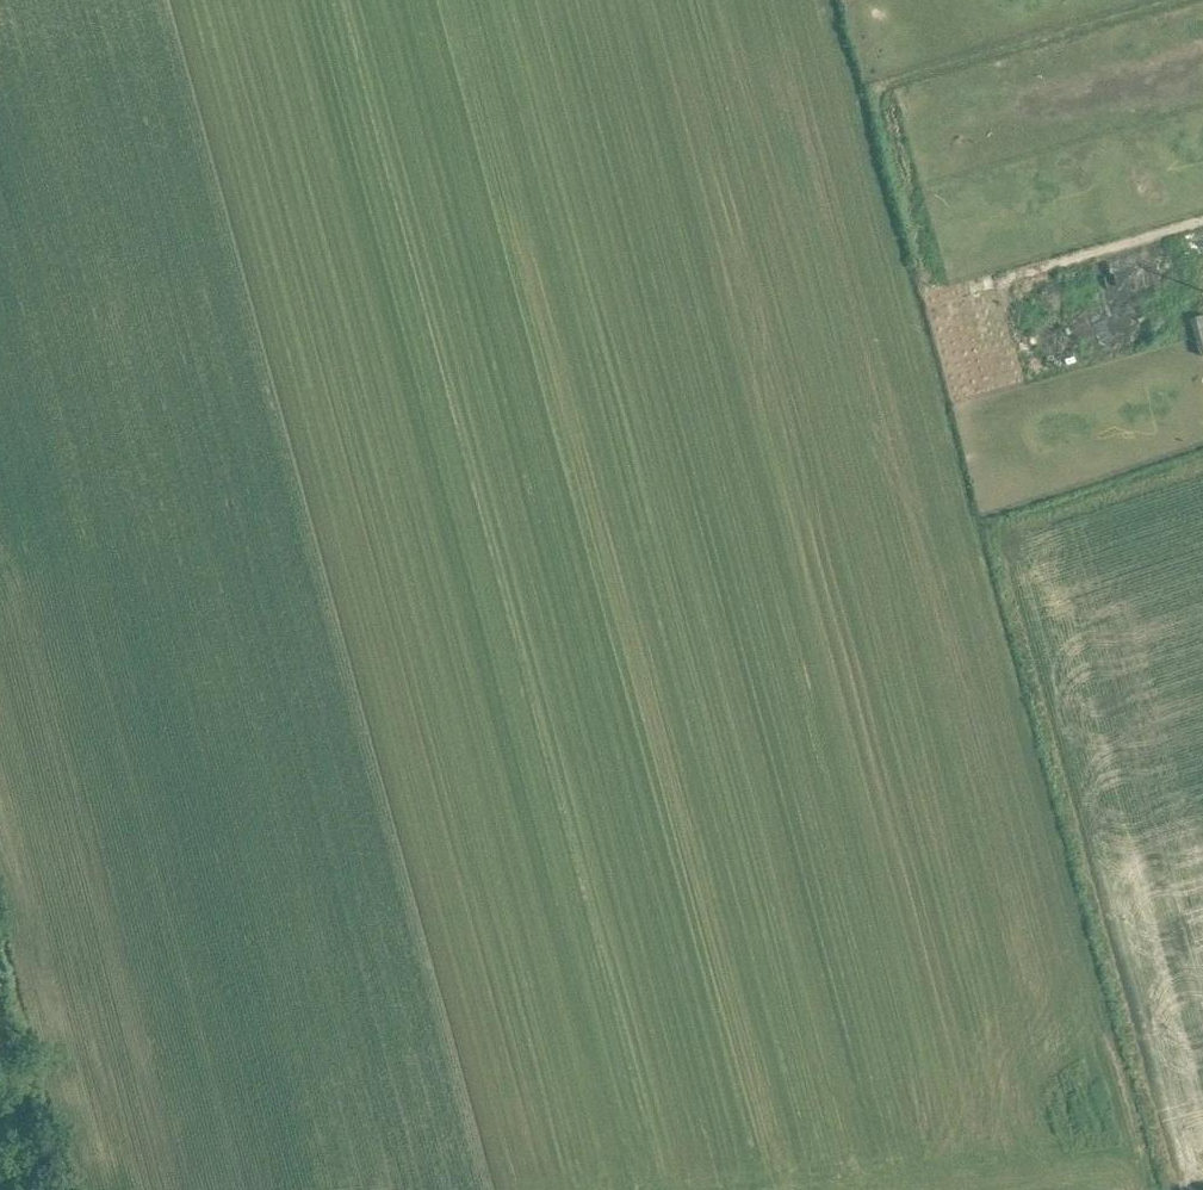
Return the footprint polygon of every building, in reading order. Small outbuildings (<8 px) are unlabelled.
[(1190,319),(1200,356),(1202,356),(1202,315),(1190,319)]
